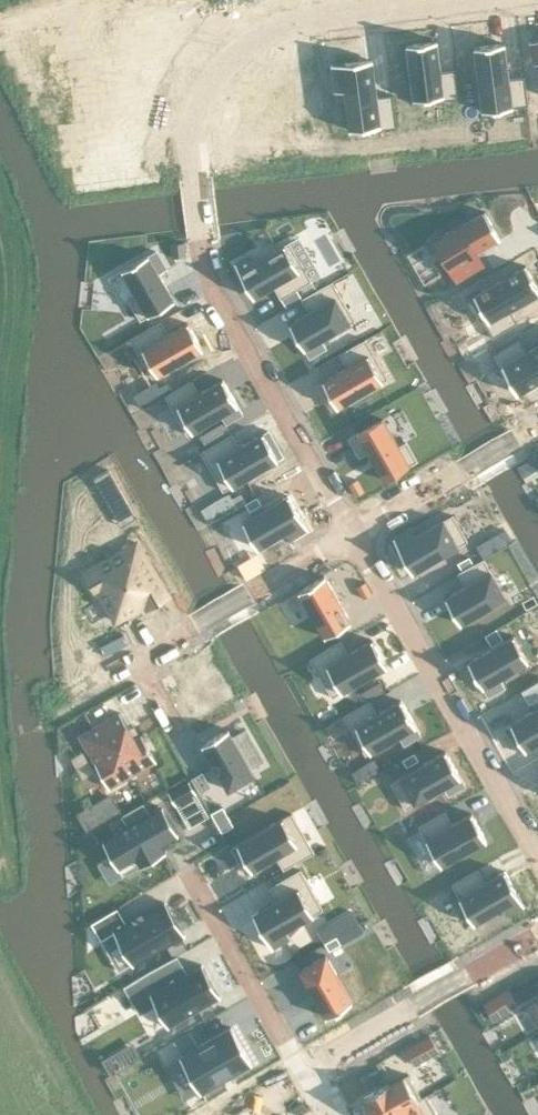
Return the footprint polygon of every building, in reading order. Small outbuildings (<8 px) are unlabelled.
[(528,41),(533,63),(537,62),(537,39),(528,41)] [(436,40),(406,44),(413,103),(459,97),(456,68),(440,70),(436,40)] [(504,42),(473,46),(481,110),(528,104),(524,75),(508,77),(504,42)] [(331,63),(330,64),(330,66),(331,66),(334,91),(344,90),(349,127),(349,129),(350,129),(350,128),(378,124),(379,129),(396,127),(392,93),(376,95),(373,68),(372,68),(371,59),(346,63),(346,61),(344,62),(331,64),(331,63)] [(152,151),(83,158),(86,186),(155,179),(152,151)] [(484,210),(432,240),(456,281),(484,265),(476,252),(500,238),(484,210)] [(251,253),(234,263),(253,297),(273,285),(280,299),(311,281),(288,242),(255,261),(251,253)] [(180,243),(168,250),(172,257),(184,250),(180,243)] [(155,250),(121,269),(137,297),(129,301),(140,320),(174,300),(158,273),(166,268),(155,250)] [(469,297),(492,337),(517,323),(510,309),(537,293),(537,288),(525,265),(469,297)] [(309,312),(289,323),(308,357),(325,347),(321,339),(354,320),(332,281),(301,299),(309,312)] [(160,321),(129,338),(152,378),(202,349),(187,323),(167,334),(160,321)] [(490,354),(498,369),(502,367),(517,392),(537,380),(537,344),(527,351),(519,337),(490,354)] [(346,367),(317,384),(332,410),(387,378),(365,339),(339,354),(346,367)] [(187,373),(174,380),(179,387),(191,380),(187,373)] [(190,380),(164,395),(187,434),(220,415),(225,423),(242,413),(222,379),(198,393),(190,380)] [(389,394),(376,401),(381,408),(393,401),(389,394)] [(382,418),(348,438),(359,456),(367,452),(383,479),(416,460),(406,441),(398,446),(382,418)] [(231,434),(200,452),(222,491),(282,456),(267,430),(238,447),(231,434)] [(357,479),(349,483),(355,495),(363,490),(357,479)] [(251,489),(239,496),(243,504),(256,497),(251,489)] [(121,492),(110,499),(123,523),(135,516),(121,492)] [(288,495),(242,522),(257,548),(286,531),(290,539),(307,529),(288,495)] [(256,497),(243,504),(248,512),(260,505),(256,497)] [(410,528),(392,538),(412,572),(467,540),(452,514),(414,536),(410,528)] [(503,527),(474,544),(482,557),(510,540),(503,527)] [(86,570),(84,571),(96,592),(98,591),(115,620),(144,603),(147,608),(168,596),(165,591),(136,541),(86,570)] [(468,556),(457,562),(461,570),(473,564),(468,556)] [(464,586),(445,597),(460,623),(505,597),(483,558),(457,573),(464,586)] [(324,576),(298,591),(324,636),(350,622),(324,576)] [(364,581),(356,586),(363,597),(371,593),(364,581)] [(496,628),(484,634),(491,646),(503,639),(496,628)] [(513,635),(467,661),(487,695),(504,685),(499,677),(528,661),(513,635)] [(340,640),(309,658),(331,697),(386,666),(372,640),(347,653),(340,640)] [(522,689),(527,697),(537,691),(537,690),(534,682),(522,689)] [(362,694),(350,701),(354,708),(366,701),(362,694)] [(368,701),(342,716),(351,731),(365,755),(398,736),(403,743),(420,734),(400,700),(376,714),(368,701)] [(505,726),(520,752),(537,742),(537,707),(505,726)] [(119,711),(78,734),(108,787),(149,764),(155,760),(140,734),(134,738),(119,711)] [(227,729),(201,744),(228,789),(254,774),(227,729)] [(445,751),(390,783),(405,809),(443,787),(447,795),(464,785),(445,751)] [(413,752),(401,759),(406,766),(418,760),(413,752)] [(187,780),(167,792),(175,804),(194,792),(195,792),(189,781),(188,780),(187,780)] [(127,826),(104,840),(119,866),(135,858),(138,864),(165,849),(161,843),(176,834),(161,807),(149,814),(143,802),(120,815),(127,826)] [(222,805),(210,812),(216,822),(227,815),(222,805)] [(444,811),(418,826),(440,865),(486,839),(471,813),(451,824),(444,811)] [(291,813),(231,847),(246,873),(275,856),(283,870),(314,852),(306,839),(291,813)] [(227,815),(216,822),(221,832),(233,825),(227,815)] [(266,906),(252,914),(271,948),(289,938),(284,930),(322,908),(300,869),(269,887),(276,900),(266,906)] [(477,869),(451,884),(473,923),(502,906),(506,914),(524,904),(504,871),(484,882),(477,869)] [(116,908),(91,922),(100,939),(114,931),(132,963),(131,964),(132,965),(184,935),(184,933),(183,934),(171,912),(164,900),(143,912),(141,910),(140,911),(142,913),(133,918),(131,916),(130,917),(132,919),(125,923),(116,908)] [(327,928),(315,935),(319,942),(332,935),(327,928)] [(336,936),(324,943),(328,950),(340,944),(336,936)] [(192,947),(180,952),(187,969),(200,963),(192,947)] [(176,955),(122,986),(123,987),(125,986),(133,1000),(140,1011),(152,1005),(155,1003),(156,1005),(167,1024),(167,1025),(168,1027),(220,996),(219,995),(218,995),(217,993),(201,966),(202,965),(201,964),(186,973),(181,975),(172,959),(177,956),(176,955)] [(325,955),(299,970),(325,1016),(351,1001),(325,955)] [(508,989),(483,1003),(493,1019),(517,1005),(508,989)] [(525,1006),(537,1028),(537,998),(525,1006)] [(231,1026),(180,1055),(200,1089),(218,1079),(219,1080),(232,1072),(232,1071),(250,1061),(231,1026)] [(429,1035),(405,1048),(415,1064),(439,1051),(429,1035)] [(361,1100),(369,1114),(391,1114),(426,1095),(426,1094),(421,1097),(408,1074),(390,1084),(388,1082),(363,1096),(364,1098),(361,1100)] [(391,1114),(437,1114),(426,1095),(391,1114)]
